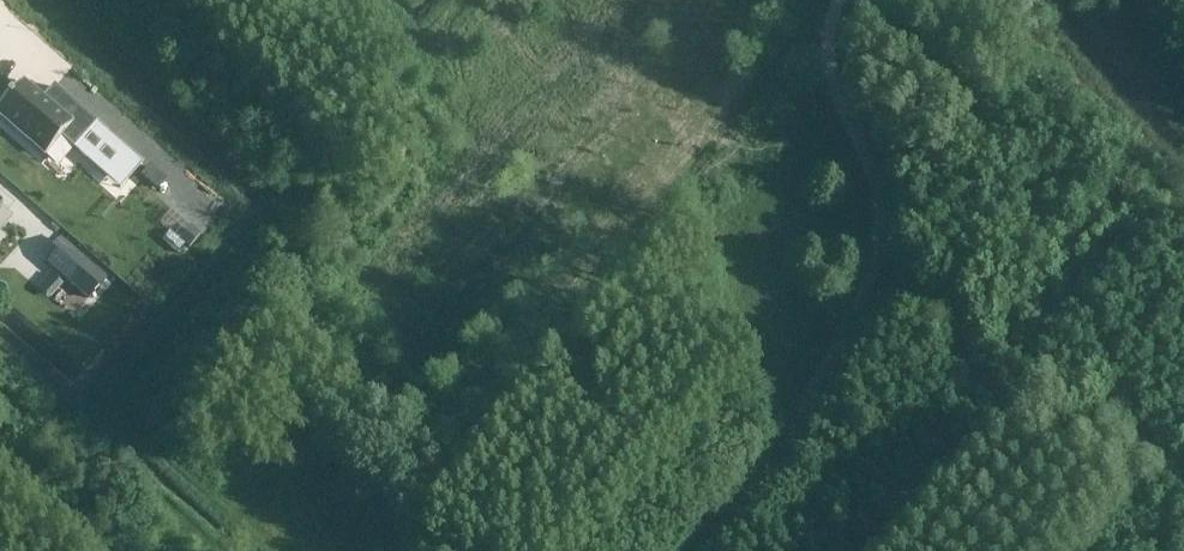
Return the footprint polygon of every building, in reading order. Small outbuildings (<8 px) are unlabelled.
[(43,99),(23,81),(0,107),(0,117),(45,156),(62,137),(73,147),(95,123),(54,87),(43,99)] [(105,279),(60,241),(44,260),(88,298),(105,279)]
